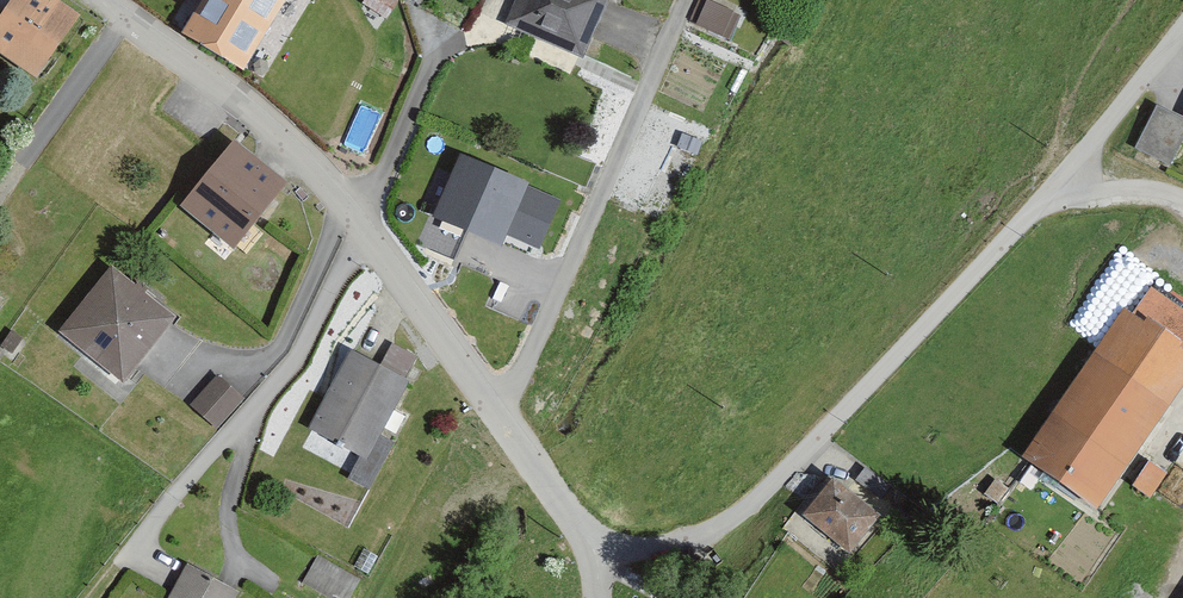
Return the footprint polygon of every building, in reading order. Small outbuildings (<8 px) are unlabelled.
[(48,0),(22,0),(0,30),(0,57),(38,83),(81,23),(48,0)] [(290,0),(209,0),(189,35),(248,70),(290,0)] [(508,24),(585,58),(611,0),(519,0),(508,24)] [(733,28),(739,8),(714,0),(712,0),(706,20),(733,28)] [(1159,113),(1136,154),(1167,171),(1182,142),(1182,126),(1159,113)] [(290,191),(234,148),(183,215),(238,257),(290,191)] [(503,249),(529,191),(463,162),(437,220),(503,249)] [(577,191),(547,179),(537,201),(567,214),(577,191)] [(124,389),(177,325),(115,275),(63,339),(124,389)] [(1155,295),(1137,322),(1127,315),(1026,464),(1101,515),(1182,395),(1182,314),(1155,295)] [(380,372),(351,357),(311,433),(363,461),(352,481),(371,491),(393,449),(383,444),(413,389),(406,385),(417,363),(392,350),(380,372)] [(239,403),(213,382),(190,410),(216,431),(239,403)] [(1163,478),(1149,469),(1134,494),(1148,503),(1163,478)] [(876,520),(832,484),(804,518),(848,554),(876,520)] [(317,563),(303,589),(319,597),(352,597),(359,586),(317,563)] [(190,569),(176,597),(237,597),(239,594),(190,569)]
